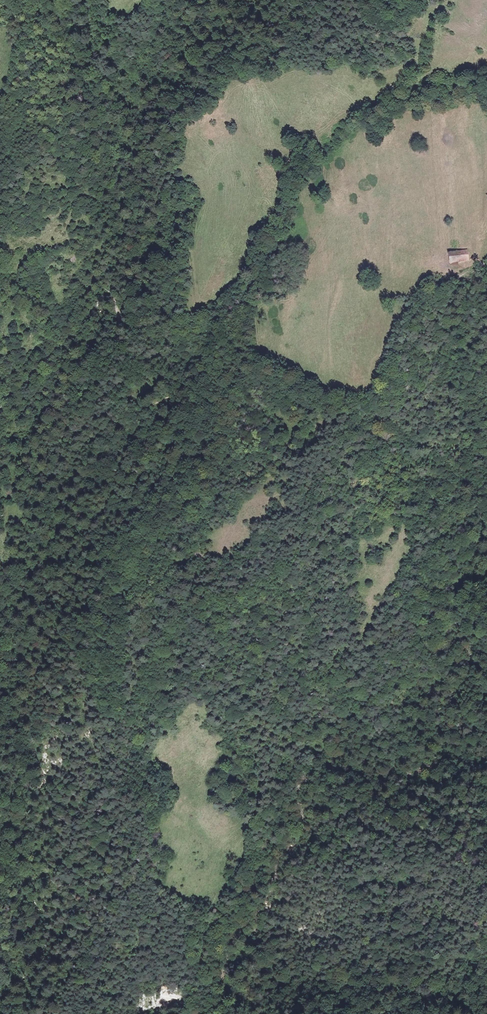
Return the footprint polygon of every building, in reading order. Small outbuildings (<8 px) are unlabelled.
[(269,159),(265,162),(271,169),(275,167),(269,159)] [(474,245),(456,244),(455,256),(474,256),(474,245)]
